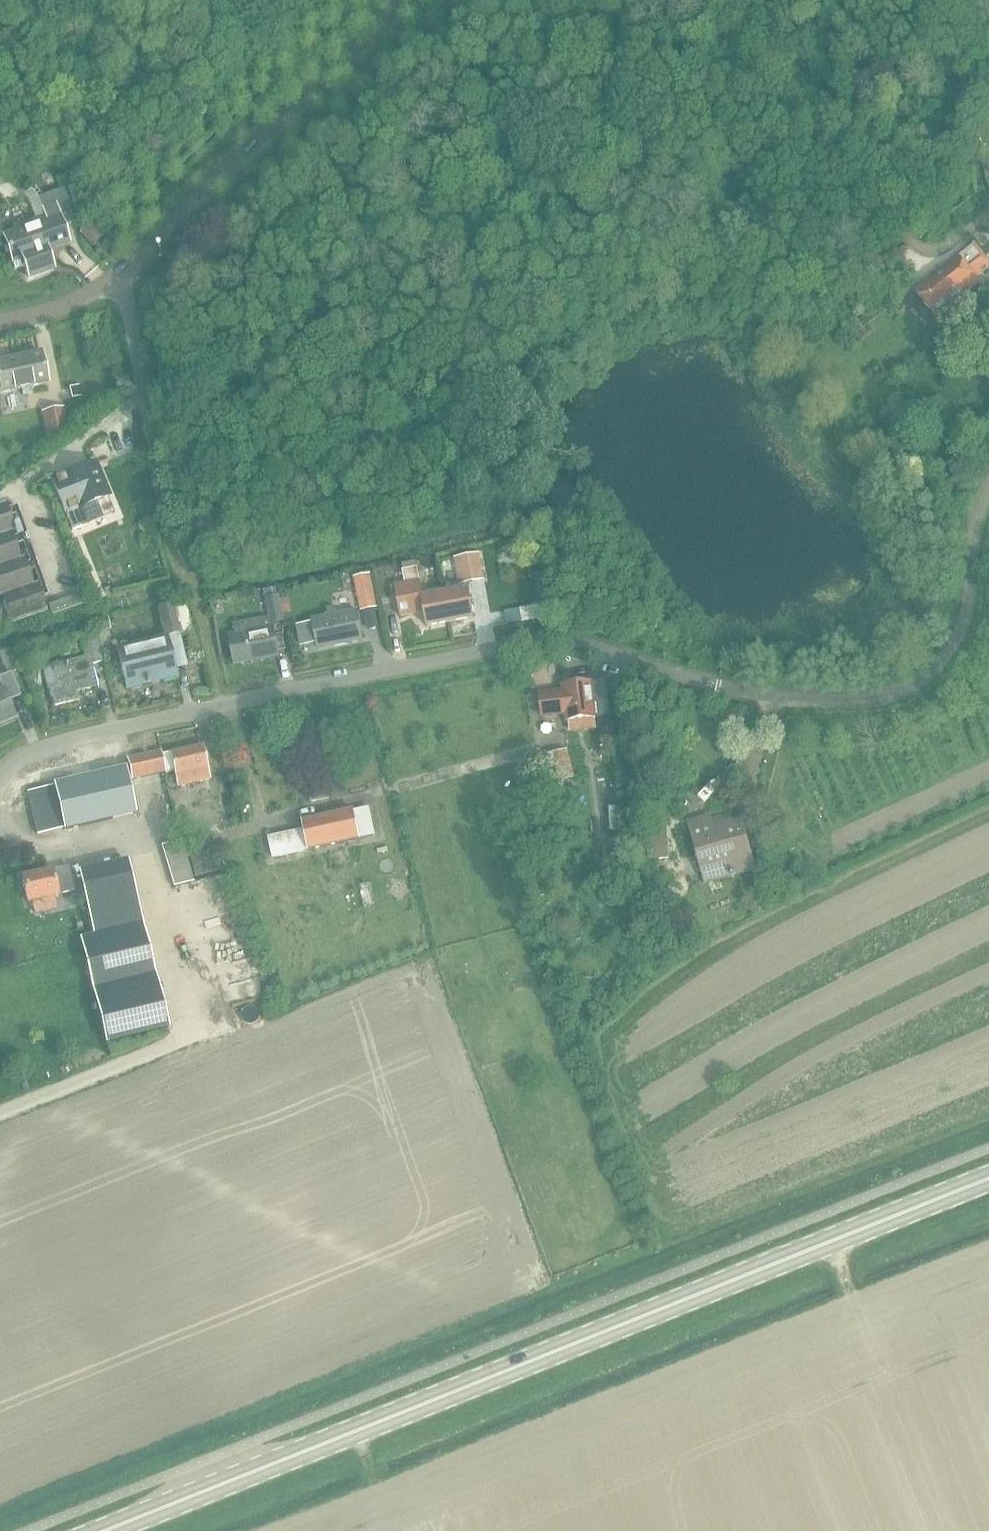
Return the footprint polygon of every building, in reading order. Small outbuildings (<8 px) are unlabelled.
[(62,168),(36,176),(42,196),(68,189),(62,168)] [(28,278),(53,269),(46,250),(68,242),(54,203),(41,207),(44,214),(13,225),(15,232),(3,236),(12,262),(14,268),(24,265),(28,278)] [(82,234),(91,245),(102,235),(93,224),(82,234)] [(940,320),(954,308),(949,302),(979,279),(977,276),(988,266),(988,260),(974,241),(957,255),(959,258),(916,290),(931,308),(940,320)] [(32,392),(31,386),(47,382),(40,351),(0,359),(0,392),(21,388),(23,394),(32,392)] [(42,409),(46,433),(67,430),(63,405),(42,409)] [(75,456),(97,450),(94,440),(72,446),(75,456)] [(94,464),(52,479),(72,530),(81,527),(80,525),(100,517),(94,500),(106,495),(94,464)] [(20,557),(11,530),(15,528),(6,502),(0,505),(0,592),(1,595),(5,594),(15,621),(48,610),(38,582),(35,584),(25,556),(20,557)] [(404,553),(407,564),(424,560),(422,549),(404,553)] [(457,558),(461,583),(486,578),(481,554),(457,558)] [(451,621),(445,591),(424,595),(419,566),(404,569),(407,582),(396,584),(402,615),(426,610),(428,625),(451,621)] [(354,578),(361,611),(375,608),(368,575),(354,578)] [(445,591),(451,621),(474,617),(469,587),(445,591)] [(50,604),(54,614),(86,602),(82,592),(50,604)] [(266,599),(270,624),(285,622),(280,596),(266,599)] [(518,609),(520,623),(546,619),(544,604),(518,609)] [(189,665),(181,634),(174,605),(160,608),(167,637),(119,648),(128,687),(178,675),(176,668),(189,665)] [(357,609),(335,614),(333,606),(326,607),(328,615),(313,618),(315,623),(301,626),(305,642),(318,639),(320,647),(363,638),(357,609)] [(275,626),(264,628),(262,618),(233,623),(235,634),(230,635),(236,664),(281,655),(275,626)] [(52,687),(57,705),(81,699),(79,690),(99,685),(93,664),(103,662),(96,633),(81,637),(86,657),(53,665),(59,686),(52,687)] [(18,717),(11,700),(21,696),(11,673),(22,669),(13,648),(0,651),(0,658),(7,675),(0,678),(0,724),(18,717)] [(563,690),(538,693),(540,718),(566,715),(566,721),(596,717),(609,716),(605,679),(592,680),(562,684),(563,690)] [(161,722),(139,726),(140,737),(163,733),(161,722)] [(163,754),(167,769),(173,767),(177,786),(211,778),(203,744),(163,754)] [(167,770),(167,769),(163,754),(162,749),(129,757),(134,778),(167,770)] [(63,826),(64,830),(137,813),(126,768),(26,791),(36,833),(63,826)] [(325,786),(308,788),(309,795),(311,801),(328,798),(325,786)] [(649,796),(650,842),(667,842),(667,795),(649,796)] [(273,837),(277,856),(360,837),(354,810),(309,821),(310,829),(273,837)] [(741,820),(713,828),(710,817),(688,823),(704,883),(754,869),(741,820)] [(187,837),(196,876),(222,871),(213,831),(187,837)] [(162,845),(173,887),(194,881),(182,839),(162,845)] [(91,989),(105,1043),(168,1028),(142,922),(126,858),(78,870),(93,935),(79,938),(92,989),(91,989)] [(22,877),(29,901),(75,889),(69,865),(22,877)] [(232,891),(213,892),(214,910),(233,909),(232,891)]
